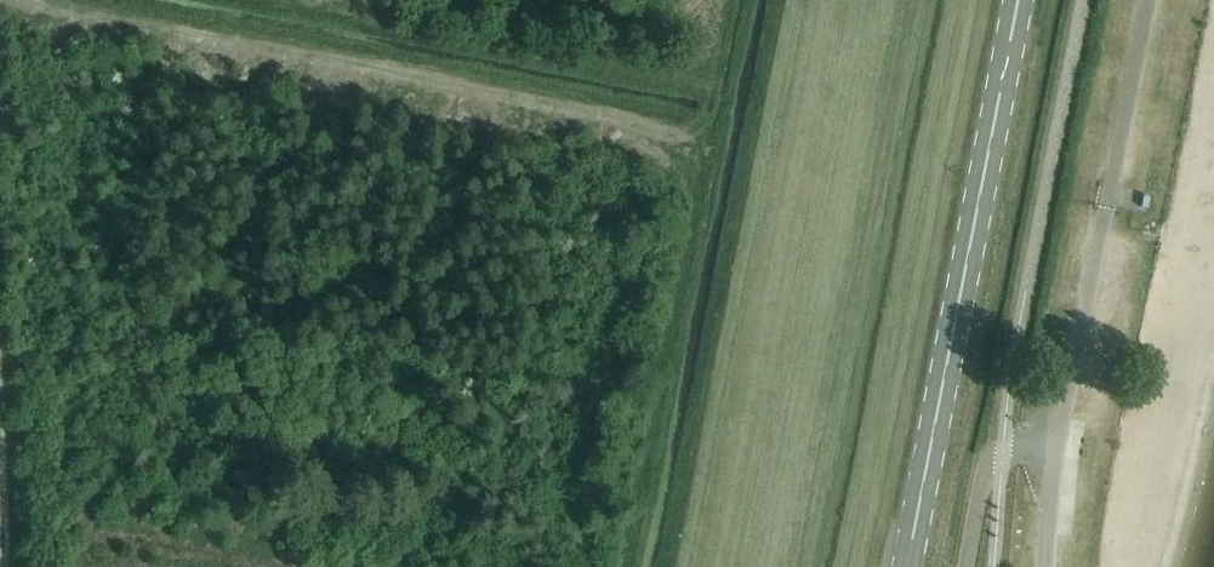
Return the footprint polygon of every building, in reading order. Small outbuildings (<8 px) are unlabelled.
[(1143,195),(1141,207),(1147,209),(1150,197),(1143,195)] [(1113,548),(1101,549),(1102,566),(1114,566),(1113,548)]
